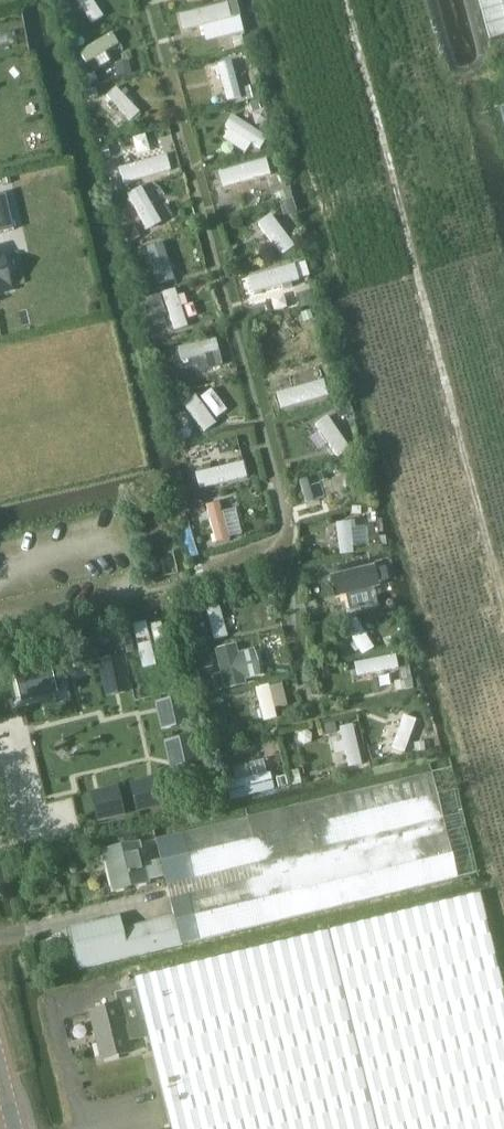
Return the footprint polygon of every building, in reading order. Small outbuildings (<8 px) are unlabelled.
[(489,40),(503,36),(503,0),(478,0),(489,40)] [(6,193),(0,194),(0,233),(14,230),(6,193)] [(11,285),(4,259),(0,260),(0,287),(11,285)] [(125,682),(120,658),(101,662),(107,686),(125,682)] [(49,661),(9,671),(17,703),(57,693),(49,661)] [(190,722),(184,697),(166,701),(171,727),(190,722)] [(199,762),(193,737),(174,741),(180,766),(199,762)] [(150,880),(166,876),(175,916),(123,929),(120,917),(70,928),(79,970),(130,957),(182,945),(182,946),(458,879),(477,875),(451,768),(157,840),(161,860),(146,863),(141,843),(105,852),(115,890),(150,881),(150,880)] [(137,811),(162,805),(158,786),(133,792),(137,811)] [(98,820),(123,814),(119,795),(94,801),(98,820)] [(480,893),(136,979),(138,988),(116,993),(119,1005),(90,1012),(101,1060),(132,1052),(130,1042),(150,1037),(172,1128),(503,1128),(503,989),(480,893)]
